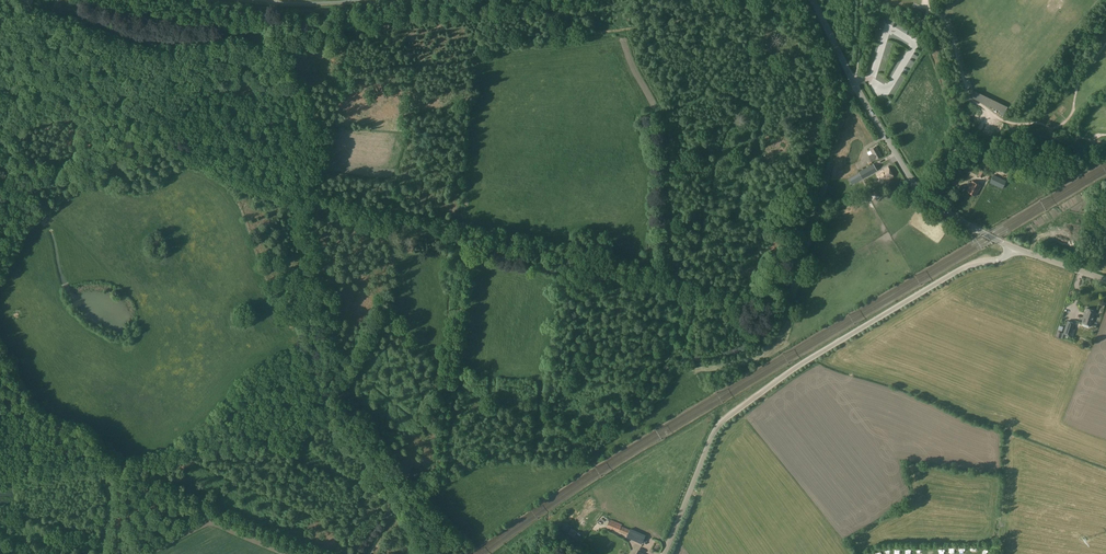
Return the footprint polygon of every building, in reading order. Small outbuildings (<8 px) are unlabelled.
[(1007,106),(972,90),(969,97),(1004,113),(1007,106)] [(872,154),(868,156),(872,162),(876,160),(882,156),(876,147),(870,150),(872,154)] [(877,171),(873,164),(859,172),(859,173),(863,179),(877,171)] [(893,177),(888,167),(877,174),(882,183),(893,177)] [(859,173),(849,179),(852,185),(863,179),(859,173)] [(994,175),(990,183),(1002,189),(1006,181),(994,175)] [(976,196),(981,186),(972,181),(967,191),(976,196)] [(1020,230),(1017,233),(1022,239),(1026,236),(1020,230)] [(1088,328),(1089,326),(1091,326),(1096,311),(1087,308),(1082,323),(1083,323),(1082,326),(1088,328)] [(1075,323),(1067,321),(1063,334),(1071,336),(1075,323)] [(627,535),(629,530),(610,522),(608,526),(627,535)] [(642,542),(645,535),(631,529),(628,536),(642,542)]
